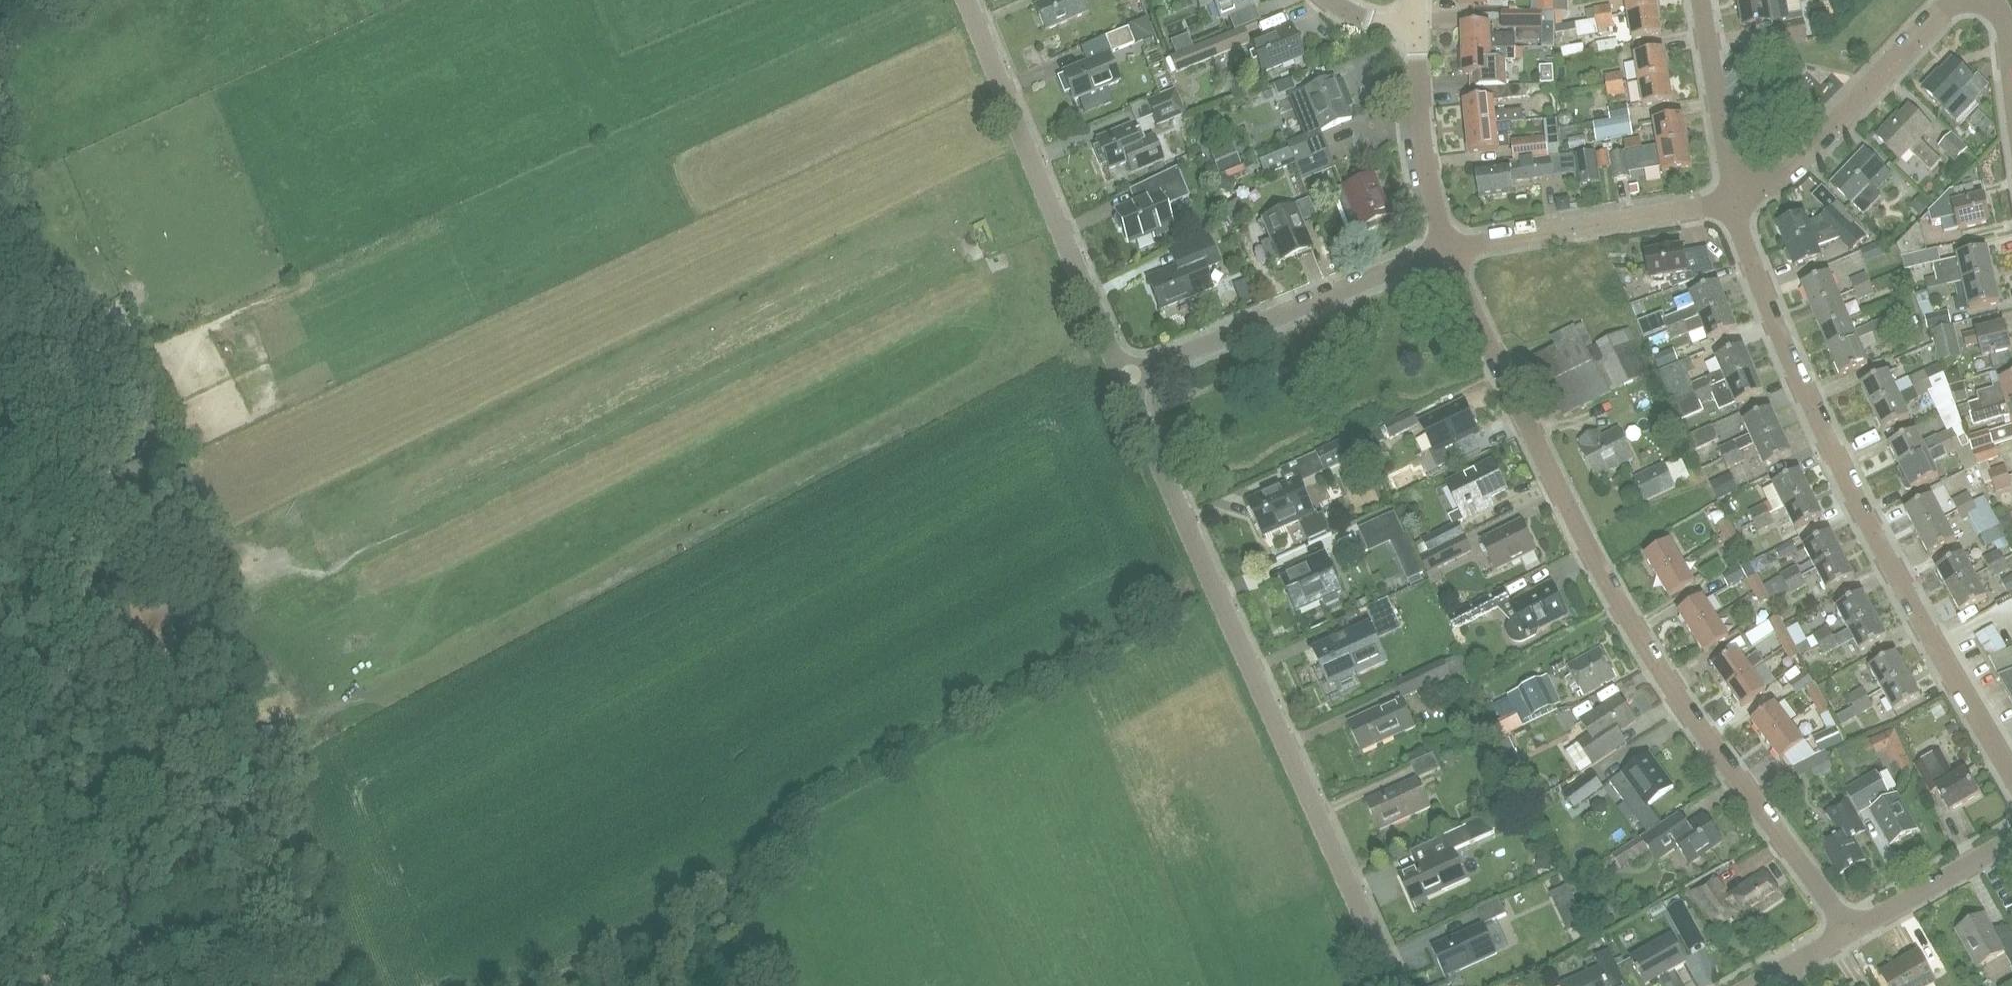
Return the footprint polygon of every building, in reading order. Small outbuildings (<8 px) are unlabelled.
[(1087,12),(1082,0),(1046,0),(1033,5),(1043,30),(1087,12)] [(1200,7),(1213,2),(1220,19),(1257,5),(1255,0),(1197,0),(1200,7)] [(1657,9),(1655,0),(1625,0),(1627,14),(1657,9)] [(1740,3),(1744,27),(1771,23),(1772,27),(1776,26),(1779,44),(1807,40),(1802,12),(1789,15),(1786,0),(1757,0),(1740,3)] [(1595,19),(1612,17),(1610,5),(1593,8),(1595,18),(1595,19)] [(1657,9),(1627,14),(1632,40),(1661,35),(1657,9)] [(1502,28),(1542,28),(1542,12),(1502,12),(1502,28)] [(1267,28),(1285,21),(1283,13),(1264,19),(1267,28)] [(1595,19),(1595,18),(1575,21),(1575,23),(1555,27),(1557,39),(1577,36),(1578,38),(1598,35),(1597,31),(1614,28),(1612,17),(1595,19)] [(1247,42),(1248,43),(1261,73),(1303,56),(1290,24),(1249,41),(1247,42)] [(1463,49),(1515,48),(1514,35),(1507,36),(1494,36),(1493,27),(1491,27),(1491,24),(1462,24),(1463,49)] [(1112,52),(1134,43),(1128,27),(1105,36),(1112,52)] [(1248,43),(1247,42),(1249,41),(1243,27),(1169,57),(1175,72),(1248,43)] [(1518,56),(1546,57),(1547,31),(1519,30),(1518,56)] [(1586,44),(1565,47),(1567,57),(1588,54),(1586,44)] [(1515,60),(1515,48),(1463,49),(1463,58),(1460,58),(1460,72),(1464,72),(1464,74),(1474,74),(1474,87),(1492,87),(1507,86),(1506,60),(1515,60)] [(1639,81),(1669,76),(1664,50),(1634,55),(1639,81)] [(1085,114),(1112,102),(1106,86),(1117,81),(1106,53),(1061,72),(1063,75),(1057,77),(1064,94),(1070,92),(1073,100),(1078,97),(1085,114)] [(1974,80),(1954,60),(1937,78),(1935,76),(1923,89),(1944,110),(1953,101),(1955,103),(1965,92),(1963,90),(1964,89),(1972,97),(1985,84),(1977,76),(1974,80)] [(1606,86),(1623,83),(1620,71),(1603,74),(1606,86)] [(1341,79),(1336,81),(1334,75),(1295,91),(1312,133),(1351,117),(1346,106),(1349,105),(1346,98),(1348,97),(1341,79)] [(1669,76),(1639,81),(1643,107),(1673,102),(1669,76)] [(1623,83),(1606,86),(1608,98),(1625,95),(1623,83)] [(1467,127),(1510,123),(1524,122),(1522,108),(1494,111),(1493,101),(1508,100),(1507,86),(1492,87),(1474,87),(1475,101),(1465,102),(1467,127)] [(1158,127),(1186,115),(1176,89),(1171,91),(1171,90),(1146,101),(1153,115),(1158,127)] [(1610,120),(1629,116),(1627,105),(1607,108),(1610,120)] [(1931,127),(1910,108),(1901,117),(1899,115),(1878,137),(1901,159),(1909,150),(1931,171),(1941,160),(1919,139),(1931,127)] [(1632,135),(1629,116),(1610,120),(1593,123),(1596,141),(1632,135)] [(1657,147),(1687,142),(1683,117),(1653,122),(1657,147)] [(1510,123),(1467,127),(1469,152),(1497,149),(1497,147),(1509,146),(1508,134),(1511,134),(1510,123)] [(1132,130),(1130,125),(1096,139),(1098,144),(1092,146),(1100,165),(1106,163),(1108,168),(1123,162),(1128,173),(1160,160),(1151,136),(1142,140),(1138,128),(1132,130)] [(1292,163),(1327,149),(1320,133),(1286,147),(1286,148),(1292,163)] [(1963,143),(1952,133),(1938,146),(1955,162),(1968,148),(1967,147),(1969,144),(1965,140),(1963,143)] [(1514,160),(1548,156),(1546,136),(1511,140),(1514,160)] [(1625,153),(1642,150),(1640,136),(1623,139),(1625,152),(1625,153)] [(1657,147),(1642,150),(1644,161),(1629,163),(1630,174),(1661,169),(1662,173),(1691,168),(1687,142),(1657,147)] [(1293,164),(1292,163),(1286,148),(1258,160),(1263,171),(1266,169),(1268,174),(1293,164)] [(1292,163),(1293,164),(1298,177),(1333,163),(1327,149),(1292,163)] [(1625,153),(1625,152),(1608,155),(1613,181),(1631,178),(1630,174),(1629,163),(1644,161),(1642,150),(1625,153)] [(1876,191),(1890,177),(1884,171),(1886,170),(1865,150),(1832,184),(1852,204),(1870,185),(1876,191)] [(1578,187),(1598,184),(1594,153),(1574,156),(1578,187)] [(1607,153),(1597,154),(1599,168),(1609,166),(1607,153)] [(1553,176),(1551,157),(1521,161),(1522,165),(1509,167),(1509,166),(1476,170),(1480,198),(1513,193),(1511,181),(1538,178),(1553,176)] [(1245,161),(1228,169),(1231,177),(1249,170),(1245,161)] [(1177,169),(1128,192),(1133,204),(1115,212),(1116,214),(1113,218),(1118,229),(1123,230),(1128,242),(1152,232),(1153,236),(1174,228),(1165,206),(1188,197),(1177,169)] [(1375,227),(1376,223),(1375,221),(1390,215),(1372,172),(1333,188),(1341,207),(1337,208),(1347,232),(1361,226),(1362,229),(1366,231),(1375,227)] [(1828,232),(1848,211),(1822,187),(1813,198),(1828,211),(1825,215),(1807,222),(1804,215),(1778,226),(1787,248),(1828,232)] [(1984,197),(1956,204),(1953,189),(1949,190),(1949,191),(1936,204),(1937,208),(1937,211),(1931,213),(1933,220),(1939,219),(1939,220),(1955,217),(1958,230),(1990,223),(1984,197)] [(1270,241),(1261,244),(1268,261),(1274,258),(1275,260),(1281,257),(1282,258),(1310,247),(1302,228),(1300,223),(1314,217),(1307,199),(1292,205),(1261,218),(1270,241)] [(1856,246),(1864,237),(1854,226),(1853,227),(1850,225),(1856,218),(1848,211),(1828,232),(1787,248),(1788,251),(1786,252),(1785,254),(1788,263),(1791,264),(1793,263),(1795,268),(1821,258),(1817,247),(1839,239),(1840,240),(1840,241),(1851,251),(1856,246)] [(1901,256),(1902,256),(1926,251),(1920,220),(1896,245),(1901,256)] [(1212,249),(1207,236),(1177,248),(1184,264),(1147,279),(1160,309),(1211,288),(1203,269),(1218,263),(1216,257),(1222,255),(1219,247),(1212,249)] [(1885,255),(1880,242),(1861,250),(1865,263),(1885,255)] [(1684,255),(1683,248),(1646,254),(1650,280),(1678,276),(1679,286),(1707,275),(1699,253),(1684,255)] [(1993,275),(1987,250),(1958,257),(1958,258),(1941,262),(1938,248),(1926,251),(1902,256),(1905,270),(1933,264),(1936,276),(1925,279),(1927,290),(1947,286),(1963,282),(1993,275)] [(1854,290),(1870,283),(1866,273),(1849,279),(1854,290)] [(1812,308),(1839,297),(1830,274),(1803,285),(1812,308)] [(1999,303),(1993,275),(1963,282),(1969,310),(1999,303)] [(1700,317),(1728,306),(1719,283),(1691,293),(1695,304),(1678,310),(1679,313),(1664,318),(1664,319),(1668,330),(1684,324),(1684,322),(1699,316),(1700,317)] [(1870,283),(1854,290),(1858,301),(1874,294),(1870,283)] [(1947,286),(1927,290),(1914,294),(1924,316),(1927,329),(1951,324),(1948,310),(1934,313),(1932,301),(1949,297),(1947,286)] [(1822,331),(1849,319),(1839,297),(1812,308),(1822,331)] [(1728,306),(1700,317),(1709,341),(1737,330),(1728,306)] [(1662,314),(1638,323),(1644,339),(1668,330),(1664,319),(1662,314)] [(1920,315),(1907,320),(1912,331),(1924,325),(1920,315)] [(1831,354),(1858,342),(1849,319),(1822,331),(1831,354)] [(1873,336),(1888,330),(1884,319),(1869,325),(1873,336)] [(1594,346),(1582,323),(1575,326),(1574,325),(1550,337),(1555,346),(1534,357),(1564,418),(1609,395),(1609,394),(1651,373),(1629,328),(1594,346)] [(1684,324),(1668,330),(1672,340),(1688,334),(1684,324)] [(1954,325),(1931,330),(1939,363),(1962,357),(1954,325)] [(1983,358),(1990,356),(1993,370),(2011,366),(2008,352),(2011,351),(2005,325),(1962,335),(1965,347),(1979,344),(1983,358)] [(1907,350),(1926,342),(1921,329),(1902,337),(1907,350)] [(1888,330),(1873,336),(1878,346),(1892,339),(1888,330)] [(1858,342),(1831,354),(1841,376),(1868,365),(1858,342)] [(1660,372),(1674,404),(1754,370),(1744,347),(1717,358),(1722,371),(1707,377),(1708,378),(1692,385),(1687,375),(1695,371),(1690,359),(1660,372)] [(1659,368),(1678,361),(1673,348),(1654,355),(1659,368)] [(121,389),(140,380),(130,361),(111,371),(121,389)] [(1681,421),(1704,411),(1701,405),(1716,398),(1731,392),(1737,405),(1764,394),(1754,370),(1674,404),(1681,421)] [(1871,407),(1899,394),(1888,371),(1861,384),(1871,407)] [(1912,387),(1928,380),(1924,371),(1908,379),(1912,387)] [(1932,388),(1928,390),(1938,410),(1955,403),(1943,372),(1928,380),(1932,388)] [(1954,381),(1959,397),(1972,392),(1967,376),(1954,381)] [(2011,401),(2011,376),(2000,379),(2001,382),(1993,384),(1993,387),(1977,393),(1979,400),(1968,403),(1970,413),(2011,401)] [(1928,380),(1912,387),(1917,396),(1928,390),(1932,388),(1928,380)] [(1899,394),(1871,407),(1882,429),(1909,416),(1899,394)] [(1970,413),(1975,427),(2010,416),(2011,424),(2011,401),(1970,413)] [(1438,467),(1460,456),(1454,443),(1477,432),(1462,402),(1422,422),(1435,450),(1431,452),(1438,467)] [(1955,403),(1938,410),(1948,431),(1952,429),(1957,438),(1966,434),(1955,403)] [(1754,444),(1782,432),(1772,409),(1743,422),(1749,434),(1720,448),(1724,458),(1740,451),(1754,444)] [(1394,444),(1424,427),(1415,412),(1386,429),(1394,444)] [(1990,432),(1989,430),(1968,437),(1967,437),(1972,449),(1973,451),(1994,445),(2011,439),(2011,425),(1990,432)] [(1694,452),(1719,440),(1712,426),(1687,437),(1694,452)] [(1634,458),(1618,427),(1602,435),(1599,430),(1592,434),(1580,440),(1583,445),(1580,446),(1596,477),(1634,458)] [(1941,446),(1957,438),(1952,429),(1948,431),(1937,437),(1941,446)] [(1901,467),(1927,454),(1916,431),(1889,445),(1901,467)] [(1782,432),(1754,444),(1765,468),(1793,455),(1782,432)] [(1972,449),(1967,437),(1966,434),(1957,438),(1941,446),(1942,447),(1927,454),(1901,467),(1905,476),(1902,477),(1901,480),(1905,489),(1909,490),(1911,489),(1912,489),(1938,476),(1932,464),(1962,448),(1965,453),(1971,450),(1972,449)] [(1313,511),(1300,482),(1345,462),(1341,453),(1351,448),(1346,439),(1280,468),(1287,483),(1269,490),(1271,495),(1249,505),(1263,535),(1300,519),(1302,522),(1299,523),(1307,541),(1309,540),(1311,543),(1328,535),(1326,532),(1330,530),(1322,512),(1318,514),(1316,510),(1313,511)] [(1988,461),(1998,458),(1994,445),(1973,451),(1978,465),(1988,461)] [(1740,451),(1724,458),(1729,468),(1744,461),(1740,451)] [(1690,476),(1681,456),(1665,463),(1664,462),(1634,476),(1645,500),(1676,487),(1674,482),(1690,476)] [(1397,494),(1427,479),(1421,465),(1414,469),(1411,464),(1388,475),(1397,494)] [(1423,540),(1414,544),(1420,557),(1464,536),(1464,535),(1458,523),(1466,519),(1466,520),(1493,507),(1487,495),(1504,487),(1493,464),(1449,485),(1461,509),(1448,516),(1453,524),(1422,539),(1423,540)] [(1717,482),(1725,498),(1756,482),(1748,466),(1717,482)] [(2004,468),(1992,472),(1989,473),(1992,481),(1993,482),(2008,477),(2004,468)] [(1785,506),(1811,494),(1800,471),(1774,484),(1785,506)] [(2008,477),(1993,482),(1997,494),(2011,488),(2008,477)] [(1958,511),(1973,502),(1968,492),(1952,500),(1958,511)] [(1811,494),(1785,506),(1796,529),(1822,516),(1811,494)] [(1917,533),(1943,518),(1931,496),(1905,511),(1917,533)] [(1973,502),(1958,511),(1963,521),(1978,513),(1973,502)] [(1754,522),(1769,514),(1764,504),(1749,512),(1754,522)] [(1369,551),(1405,535),(1394,511),(1358,527),(1369,551)] [(1769,514),(1754,522),(1759,532),(1774,524),(1769,514)] [(1943,518),(1917,533),(1929,554),(1955,540),(1943,518)] [(1727,520),(1717,525),(1724,537),(1734,532),(1728,520),(1727,520)] [(1497,572),(1536,552),(1522,523),(1482,543),(1497,572)] [(1734,532),(1724,537),(1730,550),(1741,544),(1734,532)] [(1816,569),(1843,554),(1831,532),(1804,546),(1816,569)] [(1464,536),(1420,557),(1428,573),(1427,574),(1433,585),(1443,579),(1438,569),(1472,552),(1464,536)] [(1658,576),(1682,561),(1670,541),(1645,556),(1658,576)] [(1797,551),(1792,541),(1775,550),(1780,560),(1797,551)] [(1989,568),(2004,560),(1998,550),(1983,558),(1989,568)] [(1340,599),(1337,593),(1341,591),(1324,553),(1297,565),(1300,571),(1283,579),(1291,597),(1288,598),(1294,610),(1296,609),(1297,611),(1323,599),(1326,606),(1340,599)] [(1843,554),(1816,569),(1828,591),(1855,576),(1843,554)] [(1948,590),(1974,576),(1962,554),(1936,569),(1948,590)] [(1763,587),(1763,585),(1757,574),(1756,575),(1748,560),(1721,575),(1728,587),(1746,577),(1747,579),(1746,580),(1753,592),(1763,587)] [(2004,560),(1989,568),(1994,578),(2009,570),(2004,560)] [(1682,561),(1658,576),(1670,597),(1695,582),(1682,561)] [(1768,594),(1801,576),(1795,566),(1780,574),(1781,576),(1763,585),(1763,587),(1768,594)] [(2011,592),(2011,575),(2001,581),(2008,594),(2011,592)] [(1770,599),(1773,605),(1786,599),(1784,596),(1791,593),(1791,594),(1806,586),(1801,576),(1768,594),(1770,599)] [(1974,576),(1948,590),(1960,612),(1986,597),(1974,576)] [(1503,589),(1447,617),(1453,630),(1498,607),(1510,621),(1508,623),(1507,626),(1506,630),(1507,634),(1509,637),(1511,639),(1515,642),(1517,643),(1521,642),(1524,642),(1536,635),(1539,630),(1540,627),(1567,613),(1552,584),(1523,598),(1521,595),(1511,603),(1503,589)] [(1770,599),(1768,594),(1763,587),(1753,592),(1760,604),(1770,599)] [(1722,591),(1711,596),(1719,613),(1730,608),(1722,591)] [(1849,628),(1875,614),(1863,592),(1837,606),(1849,628)] [(1691,632),(1716,616),(1703,596),(1679,611),(1691,632)] [(1381,635),(1394,631),(1387,607),(1373,611),(1381,635)] [(1839,648),(1855,639),(1861,650),(1887,636),(1875,614),(1849,628),(1849,629),(1834,638),(1839,647),(1839,648)] [(1786,629),(1784,624),(1779,615),(1770,621),(1777,635),(1776,636),(1782,647),(1793,641),(1786,629)] [(1716,616),(1691,632),(1704,652),(1729,637),(1716,616)] [(1351,628),(1346,617),(1337,621),(1344,635),(1314,648),(1331,685),(1386,660),(1368,621),(1351,628)] [(1818,644),(1834,637),(1828,627),(1813,635),(1806,639),(1798,623),(1786,629),(1793,641),(1800,654),(1818,644)] [(1975,635),(1992,663),(2010,652),(2008,648),(1993,624),(1975,635)] [(1834,637),(1818,644),(1824,655),(1839,647),(1834,638),(1834,637)] [(1790,660),(1800,654),(1793,641),(1782,647),(1790,660)] [(1584,695),(1617,677),(1600,647),(1568,665),(1584,695)] [(2008,648),(2010,652),(1992,663),(1991,664),(1998,678),(2011,702),(2011,647),(2008,648)] [(1728,687),(1752,671),(1752,670),(1763,662),(1757,653),(1745,661),(1738,651),(1714,667),(1728,687)] [(1883,690),(1909,675),(1897,653),(1870,667),(1883,690)] [(1563,661),(1556,665),(1560,671),(1567,668),(1563,661)] [(1752,671),(1728,687),(1742,707),(1766,690),(1752,671)] [(1806,672),(1789,684),(1796,696),(1805,689),(1814,683),(1806,672)] [(1909,675),(1883,690),(1895,712),(1921,697),(1909,675)] [(1521,722),(1549,709),(1550,708),(1545,698),(1549,695),(1540,677),(1529,683),(1529,684),(1508,695),(1521,722)] [(1807,692),(1814,704),(1823,699),(1817,687),(1807,692)] [(1853,706),(1868,698),(1862,688),(1847,696),(1853,706)] [(1636,721),(1620,697),(1582,722),(1591,735),(1579,743),(1589,759),(1579,766),(1583,772),(1593,765),(1627,743),(1619,732),(1636,721)] [(1403,699),(1402,698),(1348,722),(1361,752),(1416,727),(1403,699)] [(1868,698),(1853,706),(1858,716),(1873,708),(1868,698)] [(1823,699),(1814,704),(1820,717),(1830,711),(1823,699)] [(1592,701),(1576,709),(1580,718),(1597,710),(1592,701)] [(1766,740),(1790,722),(1775,702),(1751,720),(1766,740)] [(1790,722),(1766,740),(1781,760),(1805,742),(1790,722)] [(1820,753),(1825,751),(1843,743),(1836,726),(1813,737),(1820,753)] [(1870,739),(1876,754),(1886,750),(1892,764),(1908,757),(1895,728),(1870,739)] [(1515,778),(1525,773),(1510,737),(1499,742),(1515,778)] [(1954,777),(1939,750),(1914,764),(1930,793),(1938,788),(1950,811),(1979,795),(1966,770),(1954,777)] [(1825,751),(1820,753),(1793,767),(1800,782),(1832,765),(1825,751)] [(1418,779),(1441,768),(1434,753),(1411,764),(1418,779)] [(1674,786),(1649,753),(1623,772),(1610,782),(1624,801),(1637,791),(1648,806),(1674,786)] [(1604,788),(1592,772),(1563,793),(1575,809),(1604,788)] [(1888,792),(1877,772),(1846,789),(1858,811),(1870,804),(1892,843),(1916,829),(1897,794),(1893,789),(1888,792)] [(1417,789),(1413,781),(1366,802),(1380,831),(1432,808),(1422,786),(1417,789)] [(1839,874),(1866,859),(1853,837),(1865,830),(1848,800),(1826,812),(1838,834),(1821,843),(1839,874)] [(1651,809),(1638,820),(1647,832),(1661,822),(1651,809)] [(1663,823),(1612,855),(1615,860),(1620,868),(1649,850),(1657,862),(1678,847),(1690,864),(1723,841),(1705,815),(1689,827),(1680,813),(1663,823)] [(1427,897),(1467,879),(1454,851),(1494,833),(1487,817),(1443,837),(1450,852),(1399,875),(1410,900),(1426,893),(1427,897)] [(1783,898),(1765,870),(1726,896),(1713,877),(1693,891),(1715,925),(1736,911),(1731,903),(1737,899),(1751,920),(1783,898)] [(1577,880),(1555,889),(1573,931),(1595,922),(1577,880)] [(1483,925),(1507,914),(1500,900),(1476,910),(1483,925)] [(1984,914),(1956,931),(1977,968),(2005,952),(2011,965),(2011,938),(2001,944),(1984,914)] [(1482,935),(1478,926),(1432,947),(1443,973),(1458,966),(1460,970),(1497,953),(1488,933),(1482,935)] [(1646,985),(1687,963),(1672,936),(1632,959),(1646,985)] [(1560,985),(1607,985),(1605,979),(1620,972),(1610,951),(1595,958),(1599,968),(1560,985)] [(1933,983),(1916,953),(1880,974),(1887,985),(1928,985),(1933,983)]
